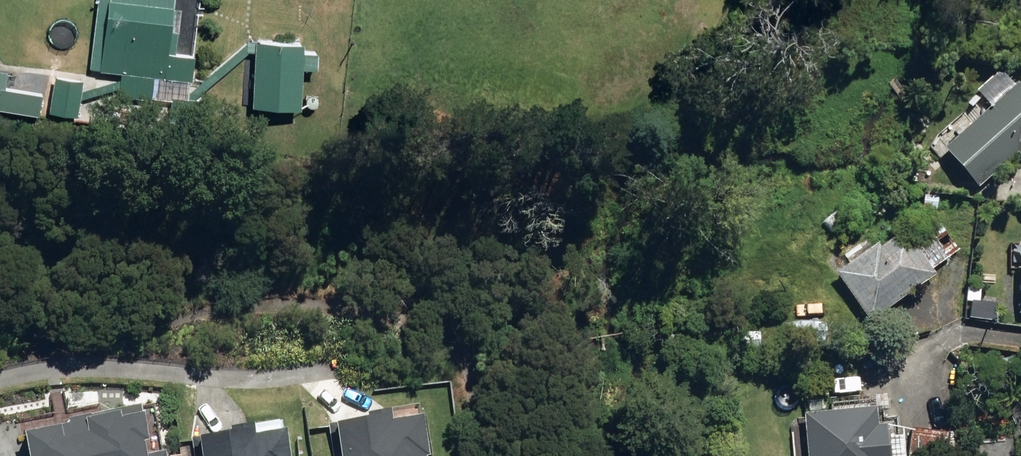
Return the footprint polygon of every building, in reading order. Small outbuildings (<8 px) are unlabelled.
[(198,127),(200,102),(187,101),(192,58),(174,56),(179,11),(172,10),(173,0),(97,0),(89,71),(121,75),(118,98),(151,101),(152,97),(170,99),(167,124),(198,127)] [(250,111),(298,114),(302,47),(253,44),(250,111)] [(47,116),(77,120),(82,82),(53,78),(47,116)] [(978,192),(1016,155),(1020,160),(1020,95),(1015,89),(1013,91),(1006,84),(975,113),(981,119),(940,160),(952,172),(955,169),(978,192)] [(835,277),(870,325),(935,278),(931,273),(958,254),(933,219),(906,239),(903,234),(880,251),(877,247),(835,277)] [(968,320),(994,324),(995,307),(970,304),(968,320)] [(785,329),(785,348),(826,348),(826,328),(785,329)] [(163,453),(161,453),(151,404),(64,421),(65,426),(20,435),(25,455),(163,455),(163,453)] [(808,455),(903,455),(902,435),(886,436),(885,429),(879,429),(878,412),(805,416),(808,455)] [(334,455),(423,455),(417,418),(385,423),(384,414),(365,417),(365,420),(329,426),(334,455)] [(194,455),(284,455),(280,432),(248,437),(247,428),(227,431),(227,433),(191,439),(194,455)] [(949,436),(911,431),(908,455),(946,455),(949,436)]
